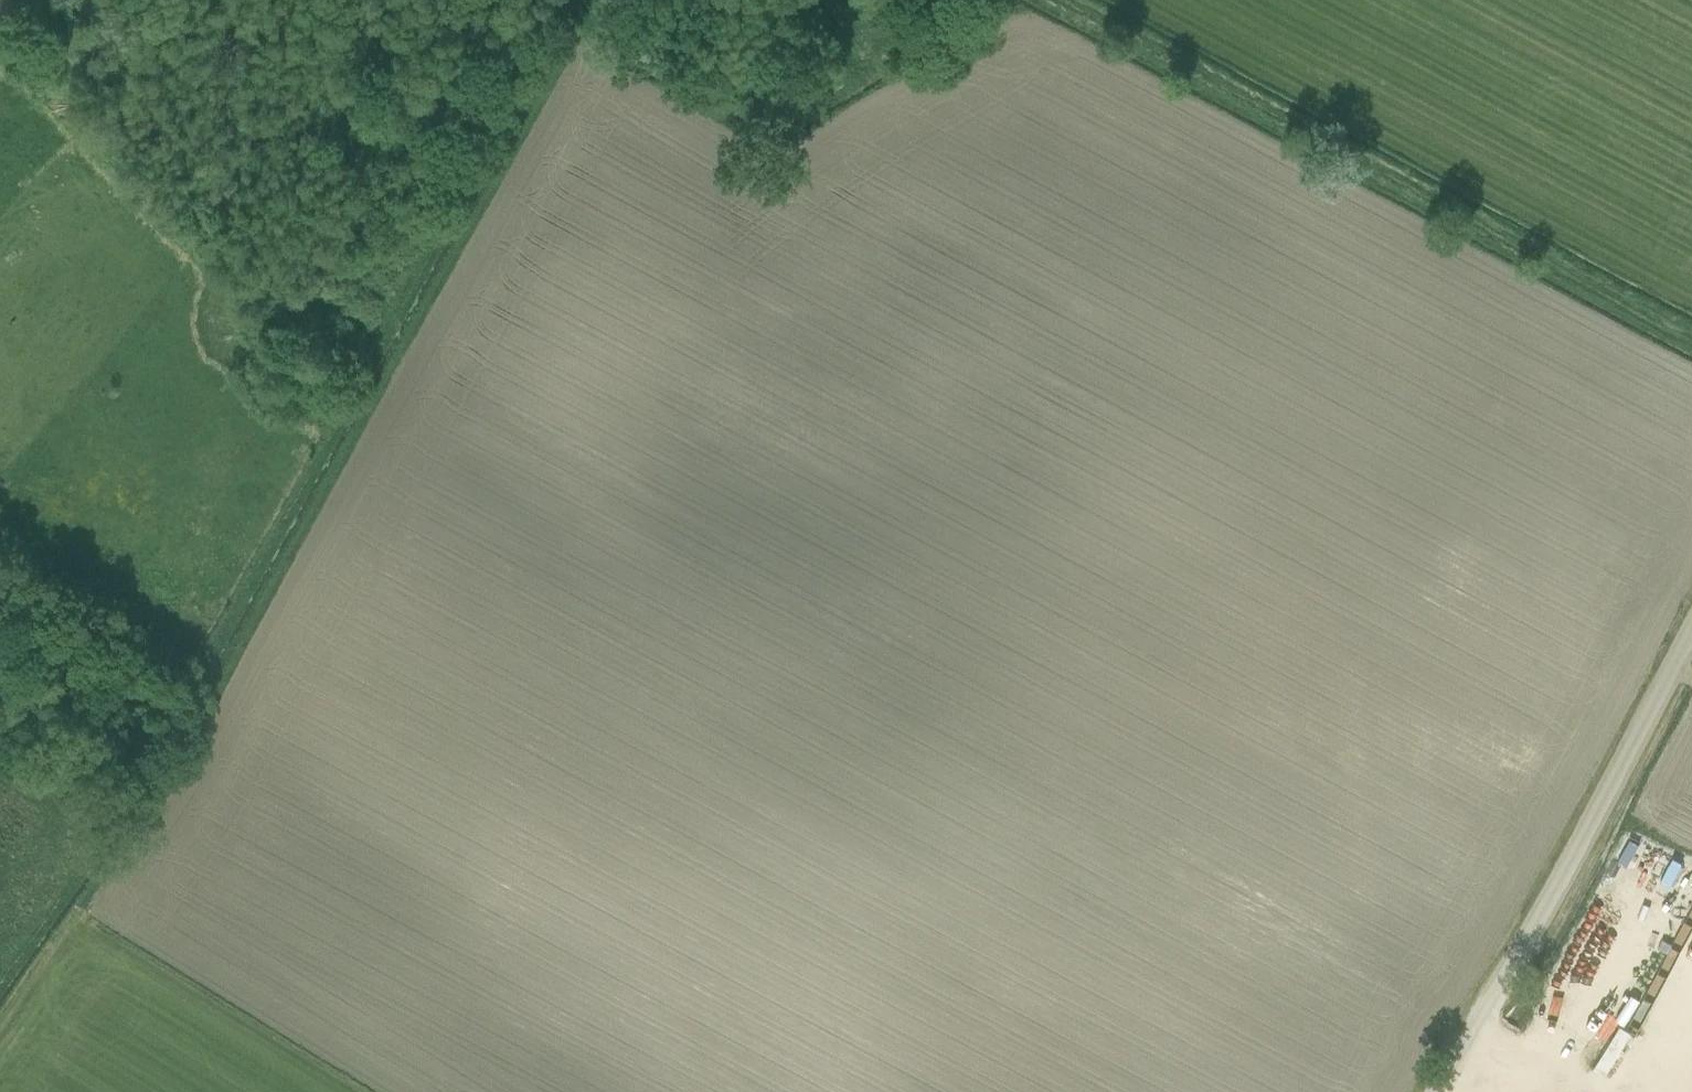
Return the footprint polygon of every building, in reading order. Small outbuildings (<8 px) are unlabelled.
[(1607,1022),(1611,1024),(1591,1069),(1607,1076),(1628,1030),(1622,1027),(1654,955),(1639,949),(1607,1022)]
